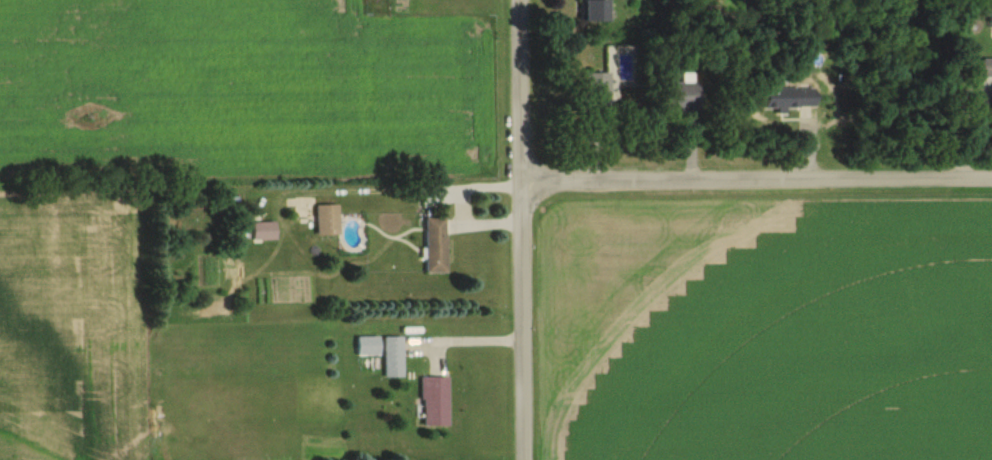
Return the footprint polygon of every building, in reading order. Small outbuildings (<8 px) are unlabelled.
[(606,23),(606,0),(584,0),(584,23),(606,23)] [(981,59),(981,78),(991,78),(991,59),(981,59)] [(611,104),(611,74),(587,74),(587,104),(611,104)] [(699,83),(661,83),(661,111),(699,111),(699,83)] [(765,108),(815,108),(815,88),(765,88),(765,108)] [(339,236),(339,205),(316,205),(316,236),(339,236)] [(446,274),(446,217),(425,217),(425,274),(446,274)] [(276,241),(276,223),(252,223),(252,241),(276,241)] [(378,355),(378,337),(356,337),(356,355),(378,355)] [(384,377),(403,377),(403,337),(384,337),(384,377)] [(448,377),(421,377),(421,426),(448,426),(448,377)]
